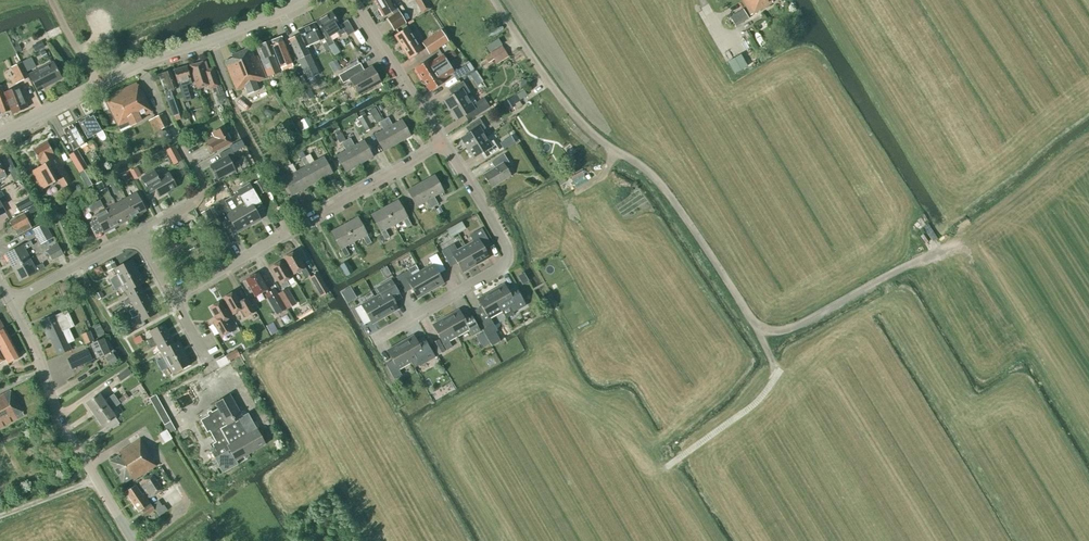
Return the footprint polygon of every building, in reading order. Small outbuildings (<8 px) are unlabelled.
[(101,0),(82,0),(86,9),(99,3),(98,1),(101,0)] [(125,0),(109,0),(116,13),(128,7),(125,0)] [(385,16),(391,12),(393,15),(387,19),(394,31),(406,23),(392,0),(375,0),(385,16)] [(431,9),(426,0),(414,0),(422,14),(431,9)] [(772,3),(771,1),(773,0),(742,0),(750,15),(772,3)] [(735,27),(749,19),(743,8),(729,17),(735,27)] [(340,26),(331,13),(316,23),(323,36),(323,37),(329,47),(334,44),(330,36),(337,32),(339,36),(345,33),(347,36),(354,33),(347,22),(340,26)] [(308,79),(319,74),(307,48),(309,47),(309,45),(321,40),(314,23),(297,31),(299,35),(288,40),(308,79)] [(407,28),(394,36),(409,60),(422,51),(407,28)] [(428,54),(448,42),(440,30),(421,42),(428,54)] [(270,42),(274,52),(282,71),(293,66),(281,37),(270,42)] [(498,39),(485,47),(490,54),(500,47),(502,46),(501,45),(502,45),(498,39)] [(42,42),(33,48),(35,52),(45,47),(42,42)] [(272,53),(274,52),(270,42),(256,47),(257,51),(259,56),(267,76),(279,72),(272,53)] [(334,55),(334,56),(340,53),(334,44),(329,47),(334,55)] [(496,64),(508,56),(502,46),(500,47),(490,54),(485,58),(489,64),(494,60),(496,64)] [(259,56),(257,51),(252,53),(250,48),(249,48),(247,47),(245,48),(244,50),(231,55),(232,58),(225,61),(236,90),(266,79),(257,57),(259,56)] [(45,51),(40,54),(43,60),(48,57),(45,51)] [(447,54),(451,60),(456,56),(453,51),(447,54)] [(422,81),(436,72),(443,67),(448,64),(444,57),(431,65),(428,60),(415,69),(422,81)] [(358,64),(356,60),(341,68),(344,73),(338,76),(343,84),(350,80),(358,95),(381,83),(372,67),(364,71),(359,63),(358,64)] [(209,74),(206,62),(202,63),(202,62),(190,66),(197,90),(209,86),(210,90),(217,87),(213,73),(209,74)] [(28,78),(22,63),(11,67),(18,82),(15,84),(28,78),(28,77),(28,78)] [(37,92),(61,79),(53,63),(29,75),(37,92)] [(436,72),(422,81),(430,92),(443,84),(441,80),(454,72),(448,64),(443,67),(436,72)] [(458,79),(470,72),(466,66),(454,72),(458,79)] [(190,101),(186,86),(192,84),(186,67),(173,71),(181,94),(183,103),(190,101)] [(173,116),(179,114),(170,91),(176,89),(170,71),(158,75),(165,93),(164,93),(173,116)] [(304,75),(299,77),(305,88),(309,86),(304,75)] [(297,77),(291,80),(297,92),(303,89),(297,77)] [(450,111),(468,99),(464,94),(468,91),(462,81),(451,88),(454,94),(443,101),(450,111)] [(140,91),(136,83),(113,94),(114,96),(104,101),(117,127),(118,127),(119,131),(130,126),(140,121),(139,119),(152,112),(142,91),(140,91)] [(4,94),(1,86),(0,86),(0,115),(10,111),(4,94)] [(4,94),(10,111),(12,115),(28,108),(19,87),(4,94)] [(304,102),(314,96),(309,88),(299,93),(304,102)] [(524,90),(519,93),(522,98),(527,96),(524,91),(524,90)] [(215,95),(217,102),(225,99),(223,92),(216,94),(215,95)] [(508,110),(515,106),(514,104),(520,100),(516,94),(503,102),(508,110)] [(468,99),(450,111),(456,121),(467,114),(471,119),(482,112),(476,103),(472,97),(468,99)] [(375,108),(368,111),(375,123),(381,119),(375,108)] [(87,139),(104,130),(95,113),(78,122),(87,139)] [(158,131),(168,126),(162,114),(152,119),(158,131)] [(365,132),(373,128),(365,114),(358,118),(365,132)] [(306,117),(296,123),(301,131),(311,126),(306,117)] [(384,120),(397,144),(411,136),(402,120),(392,125),(388,118),(384,120)] [(467,149),(486,137),(482,131),(485,129),(479,119),(468,126),(471,132),(460,138),(467,149)] [(383,151),(397,144),(384,120),(379,122),(384,130),(374,135),(383,151)] [(85,140),(76,123),(64,130),(73,146),(73,147),(74,149),(87,142),(86,140),(85,140)] [(211,154),(231,143),(223,128),(215,132),(219,139),(207,146),(211,154)] [(166,141),(172,139),(168,130),(163,132),(166,141)] [(345,140),(342,133),(335,137),(339,143),(345,140)] [(486,137),(467,149),(473,158),(484,152),(487,157),(503,148),(497,138),(489,143),(486,137)] [(346,141),(359,165),(373,157),(364,141),(354,146),(350,139),(346,141)] [(345,172),(359,165),(346,141),(342,143),(346,151),(336,156),(345,172)] [(56,159),(55,157),(56,155),(54,152),(52,151),(47,143),(33,150),(42,166),(32,172),(42,189),(58,180),(62,188),(71,183),(57,158),(56,159)] [(174,147),(168,151),(175,163),(181,160),(174,147)] [(217,179),(234,170),(230,163),(236,160),(230,149),(219,155),(222,160),(210,166),(217,179)] [(79,173),(87,169),(77,151),(70,155),(79,173)] [(306,157),(319,181),(332,174),(323,157),(314,162),(310,155),(306,157)] [(491,188),(511,176),(506,168),(510,165),(504,155),(491,162),(494,168),(483,175),(491,188)] [(306,188),(319,181),(306,157),(301,159),(305,167),(297,172),(306,188)] [(306,188),(297,172),(296,172),(292,165),(288,167),(292,174),(282,180),(291,196),(306,188)] [(140,175),(136,167),(129,171),(134,179),(140,175)] [(20,181),(15,168),(10,170),(15,183),(20,181)] [(131,178),(128,172),(122,175),(125,181),(131,178)] [(156,181),(152,172),(141,178),(149,193),(155,190),(159,197),(176,187),(169,174),(156,181)] [(583,173),(571,178),(576,189),(587,185),(583,173)] [(420,183),(434,207),(438,205),(434,197),(443,192),(434,176),(420,183)] [(259,195),(267,190),(260,179),(253,183),(259,195)] [(101,181),(95,185),(99,192),(105,189),(101,181)] [(429,210),(434,207),(420,183),(407,191),(416,207),(425,202),(429,210)] [(231,196),(238,208),(248,226),(260,219),(251,203),(257,199),(261,207),(262,207),(250,185),(231,196)] [(126,199),(135,217),(146,211),(136,193),(126,199)] [(248,226),(238,208),(231,196),(213,207),(225,228),(226,228),(221,220),(227,216),(237,232),(248,226)] [(30,200),(29,197),(15,205),(16,207),(19,213),(33,205),(30,200)] [(125,222),(135,217),(126,199),(115,204),(125,222)] [(102,206),(99,200),(92,204),(95,210),(102,206)] [(384,207),(394,225),(403,221),(407,228),(411,226),(397,200),(384,207)] [(115,228),(125,222),(115,204),(105,210),(115,228)] [(385,230),(394,225),(384,207),(371,215),(385,240),(389,238),(385,230)] [(104,234),(115,228),(105,210),(94,216),(104,234)] [(208,210),(201,213),(207,224),(214,221),(208,210)] [(17,236),(31,229),(29,223),(25,215),(10,223),(14,231),(15,231),(17,236)] [(344,225),(354,242),(362,237),(367,245),(371,243),(357,217),(344,225)] [(461,222),(453,226),(458,234),(466,229),(461,222)] [(40,244),(52,238),(45,224),(32,230),(40,244)] [(345,247),(354,242),(344,225),(330,232),(345,258),(349,255),(345,247)] [(465,246),(476,265),(489,258),(483,248),(490,244),(481,229),(469,236),(472,242),(465,246)] [(12,268),(30,259),(25,250),(33,246),(30,241),(23,245),(5,255),(12,268)] [(51,261),(63,254),(57,244),(46,250),(51,261)] [(453,244),(448,248),(441,251),(450,267),(457,263),(462,273),(476,265),(465,246),(457,251),(453,244)] [(310,276),(296,252),(283,259),(293,276),(301,271),(305,279),(310,276)] [(419,272),(430,291),(443,284),(438,274),(445,270),(436,254),(428,259),(432,265),(419,272)] [(30,259),(12,268),(19,282),(37,272),(45,268),(42,263),(34,267),(30,259)] [(111,284),(137,270),(131,260),(114,269),(117,276),(109,280),(111,284)] [(116,266),(114,261),(106,266),(108,271),(116,266)] [(282,289),(288,285),(286,282),(293,278),(283,261),(271,268),(282,289)] [(346,276),(353,272),(347,261),(339,265),(346,276)] [(126,293),(140,285),(144,283),(137,270),(111,284),(114,290),(122,285),(126,293)] [(412,276),(408,270),(396,277),(405,293),(412,289),(417,299),(430,291),(419,272),(412,276)] [(256,297),(268,290),(259,273),(246,280),(256,297)] [(318,293),(326,289),(317,274),(310,279),(318,293)] [(374,298),(385,317),(398,309),(393,300),(400,296),(391,280),(378,287),(382,293),(374,298)] [(491,292),(501,311),(509,307),(513,313),(525,306),(516,290),(509,294),(504,284),(491,292)] [(131,302),(145,295),(140,285),(126,293),(129,298),(123,301),(126,305),(131,302)] [(350,287),(340,293),(344,299),(354,293),(350,287)] [(287,309),(278,294),(275,288),(264,294),(276,315),(287,309)] [(278,294),(287,309),(296,304),(287,288),(278,294)] [(100,291),(95,294),(98,300),(104,297),(100,291)] [(248,316),(235,291),(222,298),(232,316),(239,311),(243,319),(248,316)] [(488,319),(501,311),(491,292),(477,299),(488,319)] [(131,315),(150,305),(145,295),(131,302),(134,308),(129,311),(131,315)] [(372,324),(385,317),(374,298),(361,305),(372,324)] [(221,338),(232,331),(226,321),(231,318),(222,301),(209,308),(216,320),(213,323),(221,338)] [(150,305),(131,315),(133,318),(139,315),(142,322),(155,315),(150,305)] [(54,315),(40,321),(46,334),(48,333),(58,355),(70,350),(62,332),(74,327),(67,310),(55,316),(54,315)] [(445,317),(456,337),(469,330),(472,336),(480,331),(471,316),(464,320),(458,310),(445,317)] [(282,327),(292,322),(289,315),(279,319),(282,327)] [(448,341),(456,337),(445,317),(432,325),(446,350),(452,347),(448,341)] [(149,345),(169,335),(163,324),(149,331),(153,338),(147,341),(149,345)] [(483,330),(482,330),(486,337),(495,332),(497,331),(493,324),(485,329),(483,330)] [(0,331),(0,350),(8,364),(20,358),(4,329),(0,331)] [(90,331),(81,335),(85,344),(94,341),(90,331)] [(483,332),(475,337),(479,343),(486,338),(483,332)] [(160,351),(174,344),(169,335),(149,345),(151,348),(157,345),(160,351)] [(400,343),(411,363),(423,355),(426,359),(433,355),(425,342),(419,345),(413,336),(400,343)] [(97,359),(109,353),(103,340),(91,345),(97,359)] [(438,355),(444,351),(438,340),(432,343),(438,355)] [(158,366),(184,353),(178,341),(174,344),(160,351),(164,358),(156,362),(158,366)] [(399,370),(411,363),(400,343),(387,351),(392,360),(386,364),(394,380),(401,376),(399,370)] [(234,351),(226,355),(230,361),(238,357),(240,356),(236,349),(234,351)] [(92,360),(87,350),(67,359),(71,370),(92,360)] [(242,355),(248,366),(253,364),(248,352),(242,355)] [(110,366),(118,362),(112,353),(105,358),(110,366)] [(184,353),(158,366),(161,371),(169,367),(173,374),(190,365),(184,353)] [(156,368),(152,359),(146,362),(145,360),(134,366),(140,377),(156,368)] [(121,382),(132,374),(127,368),(116,376),(121,382)] [(24,415),(10,391),(0,396),(0,429),(24,415)] [(94,415),(117,399),(114,394),(104,401),(99,394),(86,403),(94,415)] [(126,394),(119,399),(121,403),(128,398),(126,394)] [(169,433),(175,430),(155,395),(149,398),(169,433)] [(207,432),(209,431),(216,442),(211,444),(213,448),(209,450),(222,472),(237,464),(236,461),(265,445),(248,414),(242,417),(230,395),(214,403),(218,410),(212,413),(211,411),(207,413),(208,415),(200,420),(207,432)] [(117,399),(94,415),(102,427),(115,417),(111,410),(120,404),(117,399)] [(159,436),(165,445),(173,441),(167,431),(159,436)] [(133,480),(156,466),(140,439),(119,452),(120,455),(109,461),(123,484),(131,478),(133,480)] [(151,498),(163,490),(153,474),(139,483),(145,492),(146,491),(151,498)] [(142,495),(136,485),(125,492),(138,512),(141,510),(145,516),(155,510),(144,493),(142,495)]
